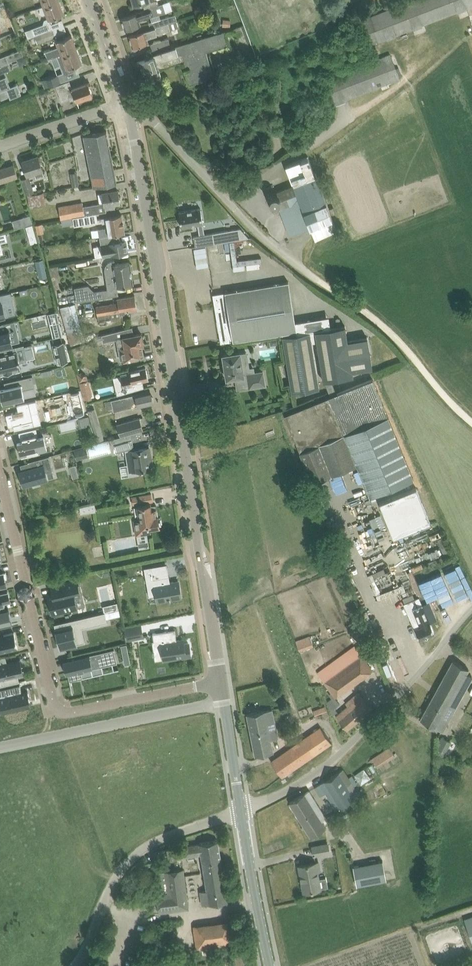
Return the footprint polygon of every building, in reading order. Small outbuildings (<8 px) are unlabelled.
[(32,28),(34,35),(34,36),(51,30),(49,24),(59,20),(57,16),(63,14),(58,0),(57,0),(45,5),(37,7),(39,13),(43,14),(48,13),(50,17),(44,20),(43,24),(32,28)] [(135,4),(142,2),(144,9),(150,7),(158,5),(156,0),(133,0),(135,4)] [(358,21),(367,46),(471,5),(471,0),(413,0),(358,21)] [(150,7),(151,8),(121,18),(125,29),(141,24),(140,20),(154,15),(159,13),(159,14),(166,12),(163,3),(158,5),(150,7)] [(149,22),(151,28),(168,23),(177,20),(175,14),(149,22)] [(151,28),(138,32),(129,35),(132,47),(149,41),(147,37),(170,30),(168,23),(151,28)] [(244,24),(234,28),(245,58),(255,54),(244,24)] [(51,30),(34,36),(37,44),(57,37),(60,46),(45,52),(48,59),(57,56),(76,49),(71,35),(65,37),(63,32),(56,35),(54,29),(51,30)] [(171,47),(153,53),(154,56),(138,61),(139,66),(141,65),(143,72),(145,71),(149,83),(162,79),(157,62),(178,56),(180,62),(179,62),(180,62),(185,61),(187,68),(184,69),(184,72),(185,71),(189,84),(214,77),(206,52),(229,45),(225,31),(175,46),(176,47),(171,48),(171,47)] [(150,43),(153,53),(171,47),(168,38),(160,40),(150,43)] [(3,57),(6,63),(9,62),(25,56),(22,49),(3,57)] [(76,49),(57,56),(61,66),(65,64),(68,73),(77,69),(75,65),(81,62),(76,49)] [(378,58),(336,74),(346,99),(400,78),(390,53),(378,58)] [(0,66),(0,73),(11,69),(9,62),(6,63),(0,66)] [(46,79),(49,86),(67,80),(64,73),(58,76),(58,75),(46,79)] [(6,97),(9,95),(11,99),(21,94),(17,84),(10,87),(6,77),(0,79),(0,99),(6,97)] [(69,80),(60,84),(56,86),(62,101),(75,96),(76,101),(93,95),(88,82),(72,88),(69,80)] [(84,135),(86,145),(94,187),(117,183),(106,131),(84,135)] [(27,175),(34,173),(36,178),(44,175),(38,156),(23,161),(27,175)] [(277,191),(277,192),(276,192),(275,192),(274,192),(273,192),(272,193),(270,194),(269,195),(268,196),(268,197),(267,197),(267,199),(267,200),(267,201),(267,202),(268,203),(268,204),(269,205),(270,206),(271,207),(272,208),(273,208),(274,208),(275,208),(276,208),(277,208),(278,208),(279,207),(280,209),(291,234),(303,229),(310,226),(314,236),(337,227),(315,171),(314,171),(308,156),(286,165),(293,184),(277,191)] [(14,164),(0,168),(0,181),(0,182),(18,177),(14,164)] [(74,186),(74,187),(79,186),(79,185),(77,172),(71,173),(71,179),(66,180),(67,187),(74,186)] [(29,177),(21,179),(26,195),(34,193),(29,177)] [(83,202),(59,206),(59,209),(60,215),(61,218),(85,213),(85,215),(97,213),(97,212),(106,211),(106,209),(115,208),(114,204),(120,203),(118,190),(108,191),(103,192),(98,193),(100,202),(83,205),(83,202)] [(34,193),(26,195),(30,206),(46,204),(44,192),(34,193)] [(200,208),(179,212),(181,227),(203,223),(200,208)] [(85,215),(73,217),(74,223),(85,221),(85,223),(98,221),(97,213),(85,215)] [(98,229),(100,236),(109,235),(125,232),(122,214),(102,217),(103,222),(107,222),(108,227),(98,229)] [(30,215),(23,217),(25,225),(33,223),(30,215)] [(35,225),(37,234),(45,232),(43,223),(35,225)] [(33,225),(26,227),(28,234),(35,232),(33,225)] [(213,233),(194,236),(195,246),(214,243),(245,238),(243,227),(213,233)] [(109,243),(100,245),(102,256),(111,255),(118,254),(128,252),(126,240),(116,242),(109,243)] [(43,259),(36,261),(38,269),(45,268),(43,259)] [(74,287),(77,300),(102,297),(102,290),(111,289),(115,286),(117,285),(117,286),(123,285),(133,284),(130,262),(115,264),(115,261),(109,262),(107,263),(106,265),(105,267),(105,270),(107,288),(94,290),(88,285),(74,287)] [(213,294),(216,311),(221,343),(233,341),(282,333),(292,392),(319,387),(312,342),(317,341),(323,381),(353,376),(353,371),(372,367),(367,337),(348,341),(345,326),(332,328),(297,334),(295,321),(289,281),(225,292),(213,294)] [(9,316),(6,304),(13,302),(11,292),(0,294),(0,318),(9,316)] [(118,303),(96,306),(98,315),(98,320),(111,319),(111,320),(120,318),(120,312),(137,309),(135,295),(117,298),(118,303)] [(75,303),(61,307),(71,344),(85,340),(75,303)] [(295,321),(297,334),(332,328),(330,316),(295,321)] [(12,343),(9,331),(12,330),(12,331),(14,331),(14,330),(17,329),(15,321),(0,324),(0,346),(12,343)] [(60,323),(51,325),(54,337),(63,335),(60,323)] [(128,328),(102,334),(103,339),(103,341),(117,338),(119,350),(122,349),(124,361),(135,359),(134,356),(143,354),(141,345),(143,344),(141,333),(129,335),(128,328)] [(57,363),(67,361),(63,341),(53,344),(57,363)] [(5,372),(5,373),(12,371),(21,368),(20,363),(28,361),(24,344),(1,350),(2,354),(0,355),(0,373),(5,372)] [(243,369),(240,352),(223,355),(227,378),(244,375),(247,374),(249,387),(265,385),(263,371),(254,373),(253,368),(243,369)] [(119,375),(122,385),(115,386),(117,395),(144,387),(143,380),(148,379),(146,367),(129,371),(129,373),(128,373),(128,372),(121,373),(121,375),(119,375)] [(79,373),(78,373),(80,382),(88,379),(87,376),(84,374),(81,372),(79,373)] [(0,389),(0,391),(2,398),(3,403),(18,399),(24,398),(23,390),(22,387),(34,384),(32,376),(32,375),(4,382),(5,387),(0,389)] [(80,382),(84,396),(90,394),(91,399),(94,398),(89,379),(80,382)] [(285,414),(300,451),(313,482),(357,464),(370,497),(413,479),(373,379),(285,414)] [(81,389),(71,392),(77,414),(86,412),(81,389)] [(135,394),(105,401),(107,409),(113,407),(129,404),(130,408),(138,406),(143,405),(153,402),(150,390),(140,393),(135,394)] [(18,413),(6,416),(9,429),(14,428),(15,433),(19,432),(36,428),(43,426),(42,425),(41,426),(38,414),(40,414),(37,402),(17,407),(18,413)] [(95,408),(88,410),(93,426),(100,424),(95,408)] [(89,416),(78,418),(81,427),(91,425),(89,416)] [(139,417),(117,423),(120,436),(130,433),(140,430),(143,429),(139,417)] [(100,424),(93,426),(97,442),(104,440),(100,424)] [(19,432),(21,444),(19,445),(22,457),(39,453),(38,451),(46,449),(43,436),(38,437),(36,428),(19,432)] [(120,436),(110,439),(112,446),(115,446),(117,452),(125,450),(130,448),(130,451),(129,451),(130,463),(127,464),(129,476),(139,474),(138,470),(153,468),(151,459),(148,459),(146,448),(135,450),(130,433),(120,436)] [(86,448),(75,451),(77,460),(89,457),(86,448)] [(21,471),(24,485),(48,479),(46,471),(53,469),(50,456),(30,461),(32,468),(21,471)] [(108,485),(101,487),(104,498),(111,496),(108,485)] [(416,487),(379,502),(394,538),(431,523),(416,487)] [(141,495),(132,496),(133,504),(137,503),(139,516),(140,516),(140,519),(134,520),(136,533),(150,531),(150,528),(160,526),(160,525),(161,524),(160,518),(158,518),(158,516),(157,516),(156,509),(151,509),(151,507),(151,503),(149,503),(148,501),(152,501),(151,493),(141,495)] [(90,504),(83,506),(84,513),(91,512),(90,504)] [(366,520),(369,529),(379,525),(376,517),(366,520)] [(149,540),(138,541),(139,548),(150,546),(149,540)] [(180,589),(179,581),(170,582),(169,575),(154,578),(152,566),(144,568),(146,578),(148,587),(155,586),(155,587),(157,601),(168,599),(168,600),(170,600),(170,599),(181,597),(180,590),(180,589)] [(408,570),(416,594),(422,593),(414,569),(408,570)] [(433,583),(439,593),(449,587),(443,577),(433,583)] [(53,598),(48,599),(52,613),(77,607),(75,596),(80,595),(77,580),(50,586),(52,594),(53,598)] [(3,603),(2,600),(10,598),(7,589),(0,591),(0,604),(3,603)] [(415,599),(405,603),(408,611),(413,609),(420,624),(414,626),(415,629),(419,638),(425,636),(426,637),(429,636),(428,634),(434,632),(431,624),(427,614),(433,612),(429,602),(422,605),(419,597),(415,599)] [(118,602),(104,606),(105,612),(120,608),(118,602)] [(12,623),(8,608),(0,610),(0,626),(12,623)] [(87,616),(54,624),(56,632),(57,632),(58,635),(57,636),(60,648),(85,642),(82,628),(90,626),(87,616)] [(402,625),(415,652),(420,650),(407,622),(402,625)] [(143,637),(141,624),(125,628),(127,640),(143,637)] [(176,629),(154,633),(155,641),(162,640),(165,659),(192,655),(189,642),(181,643),(180,639),(177,639),(176,629)] [(14,633),(0,636),(0,652),(18,648),(14,633)] [(296,640),(300,651),(313,646),(309,635),(296,640)] [(355,645),(317,672),(329,690),(331,693),(334,698),(335,697),(371,671),(373,670),(355,645)] [(67,666),(66,666),(68,674),(69,681),(83,677),(81,671),(102,666),(117,662),(114,649),(77,657),(68,660),(69,660),(70,666),(67,667),(67,666)] [(19,681),(18,676),(24,674),(20,659),(0,664),(0,686),(19,681)] [(420,719),(429,724),(437,728),(441,730),(442,732),(448,721),(442,718),(449,705),(456,708),(471,679),(471,677),(471,676),(466,673),(469,669),(462,665),(453,660),(420,719)] [(0,689),(0,710),(1,713),(31,706),(28,690),(22,692),(20,684),(0,689)] [(347,705),(335,715),(347,730),(372,708),(358,691),(345,703),(347,705)] [(331,698),(327,701),(332,716),(335,713),(336,712),(333,708),(339,704),(334,698),(331,693),(328,695),(331,698)] [(278,738),(272,709),(247,714),(255,755),(273,752),(271,739),(278,738)] [(332,742),(321,727),(271,761),(282,777),(332,742)] [(445,752),(446,752),(452,742),(443,738),(438,748),(439,749),(436,753),(443,756),(445,752)] [(372,758),(377,767),(395,755),(389,747),(372,758)] [(366,768),(355,774),(362,784),(372,778),(366,768)] [(320,783),(315,787),(320,796),(326,793),(336,809),(359,794),(353,785),(357,783),(352,775),(348,777),(343,769),(320,783)] [(452,775),(440,776),(441,784),(453,783),(452,775)] [(305,792),(289,801),(311,836),(326,826),(305,792)] [(171,849),(167,849),(169,859),(173,858),(173,859),(183,857),(201,854),(207,890),(201,891),(203,904),(209,903),(209,904),(218,902),(228,901),(220,851),(218,840),(200,843),(200,844),(171,848),(171,849)] [(314,855),(330,852),(328,843),(313,846),(314,855)] [(353,866),(357,885),(386,880),(383,860),(353,866)] [(320,870),(319,861),(299,865),(304,891),(328,887),(326,878),(319,879),(317,871),(320,870)] [(168,892),(157,894),(159,912),(184,909),(182,899),(188,899),(183,868),(165,871),(166,878),(161,878),(160,872),(163,891),(168,890),(168,892)] [(463,919),(471,944),(471,916),(463,919)] [(231,920),(221,921),(193,925),(197,949),(224,945),(234,944),(231,920)]
